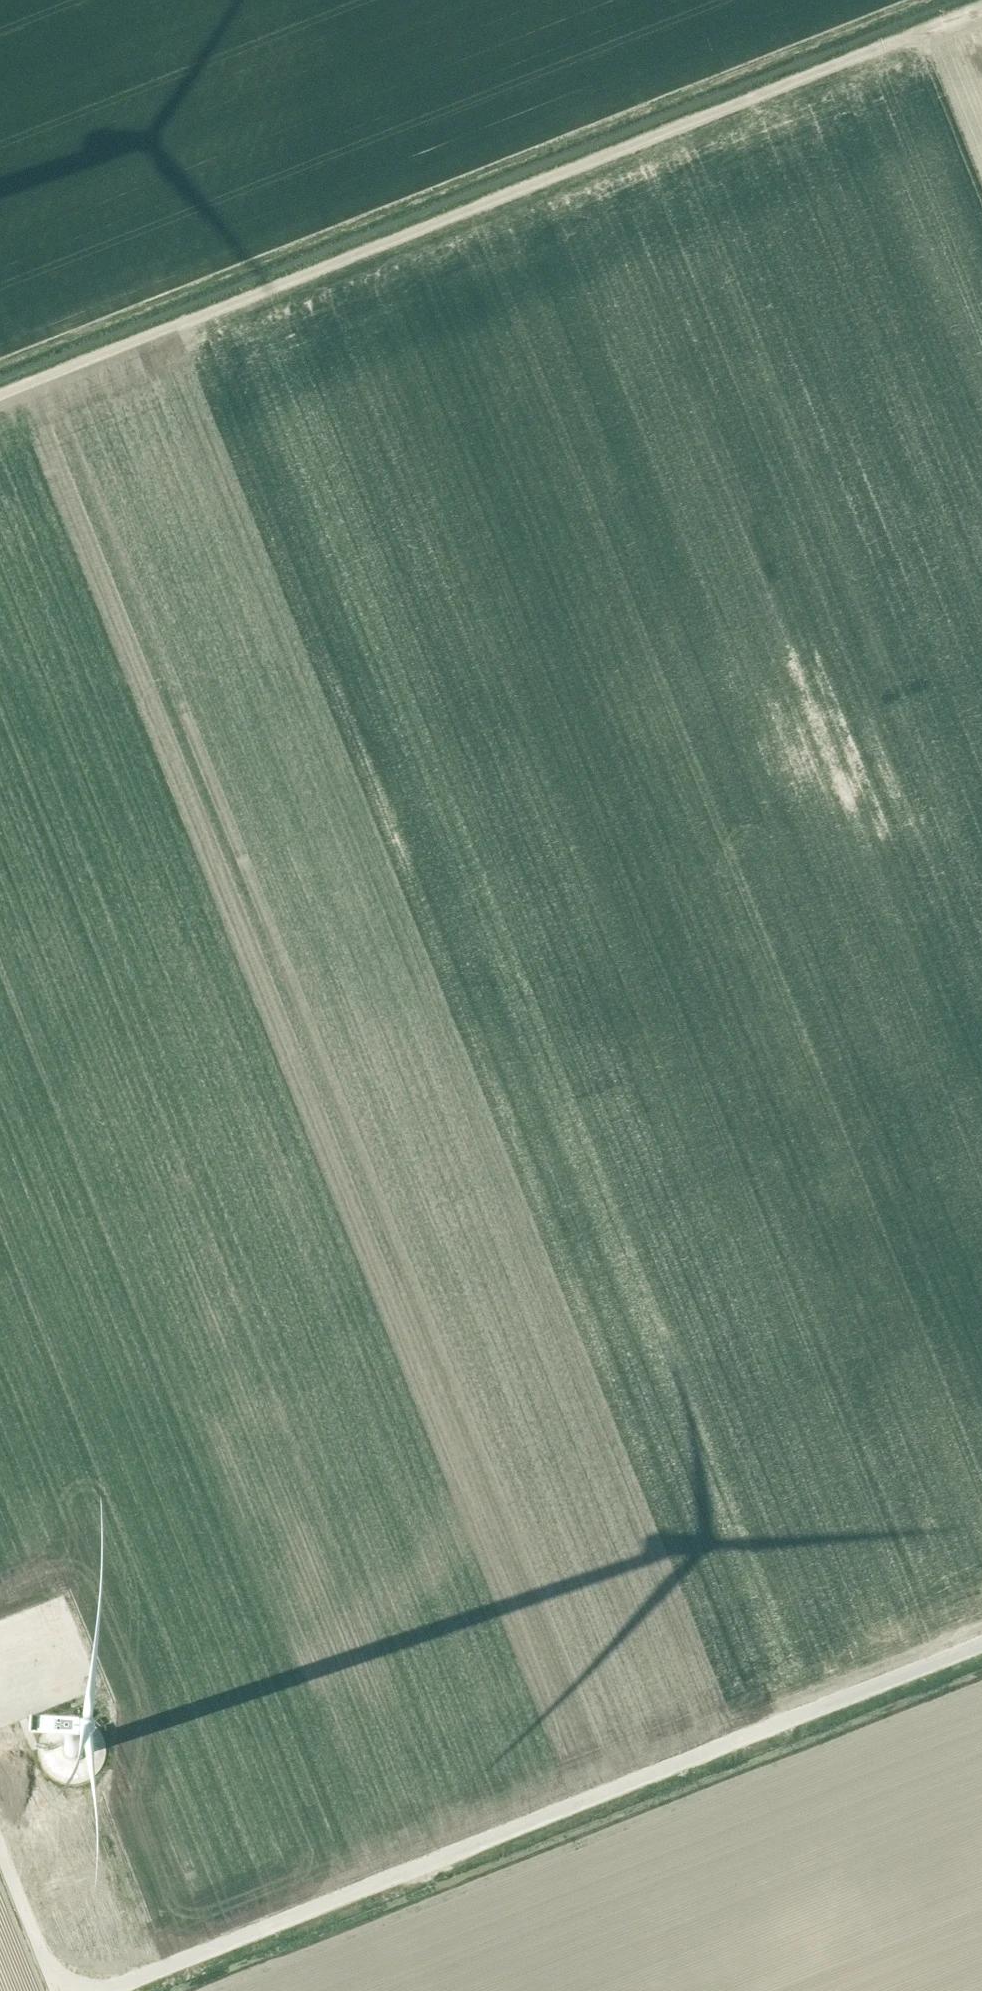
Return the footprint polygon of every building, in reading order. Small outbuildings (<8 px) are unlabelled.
[(69,1756),(70,1757),(71,1757),(72,1757),(73,1757),(74,1757),(75,1757),(76,1757),(77,1756),(78,1756),(78,1755),(79,1755),(80,1754),(81,1753),(81,1752),(82,1751),(83,1750),(83,1749),(83,1748),(83,1747),(83,1746),(83,1745),(83,1744),(82,1744),(82,1743),(82,1742),(81,1741),(81,1740),(80,1740),(79,1739),(78,1738),(77,1738),(76,1737),(75,1737),(74,1737),(73,1736),(72,1737),(71,1737),(70,1737),(69,1737),(68,1737),(68,1738),(67,1738),(66,1739),(65,1739),(65,1740),(64,1741),(63,1742),(63,1743),(63,1744),(62,1745),(62,1746),(62,1747),(62,1748),(63,1749),(63,1750),(63,1751),(64,1752),(64,1753),(65,1753),(65,1754),(66,1755),(67,1756),(68,1756),(69,1756)]
